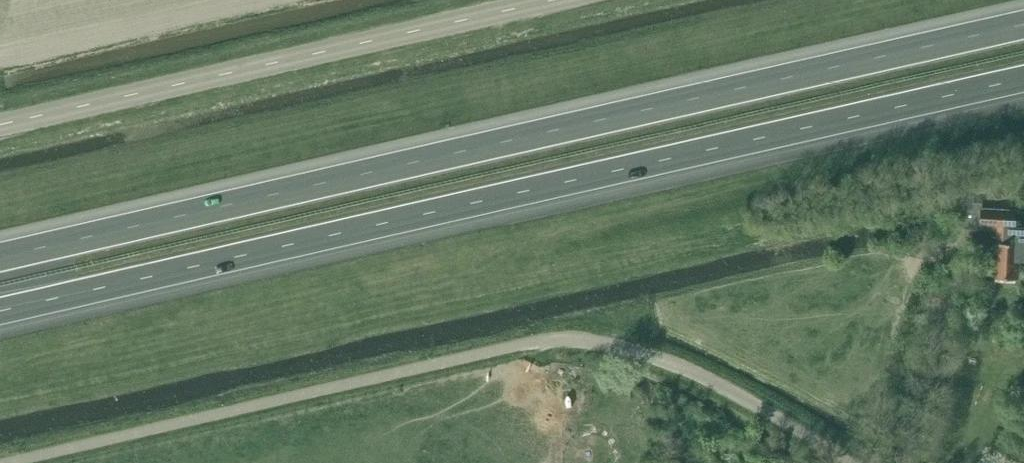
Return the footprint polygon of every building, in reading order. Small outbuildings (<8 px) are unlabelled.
[(1020,277),(1020,260),(1023,260),(1023,226),(1020,226),(1020,211),(1016,210),(1016,208),(982,206),(983,202),(962,202),(961,226),(998,227),(998,229),(997,241),(995,241),(993,276),(1020,277)]
